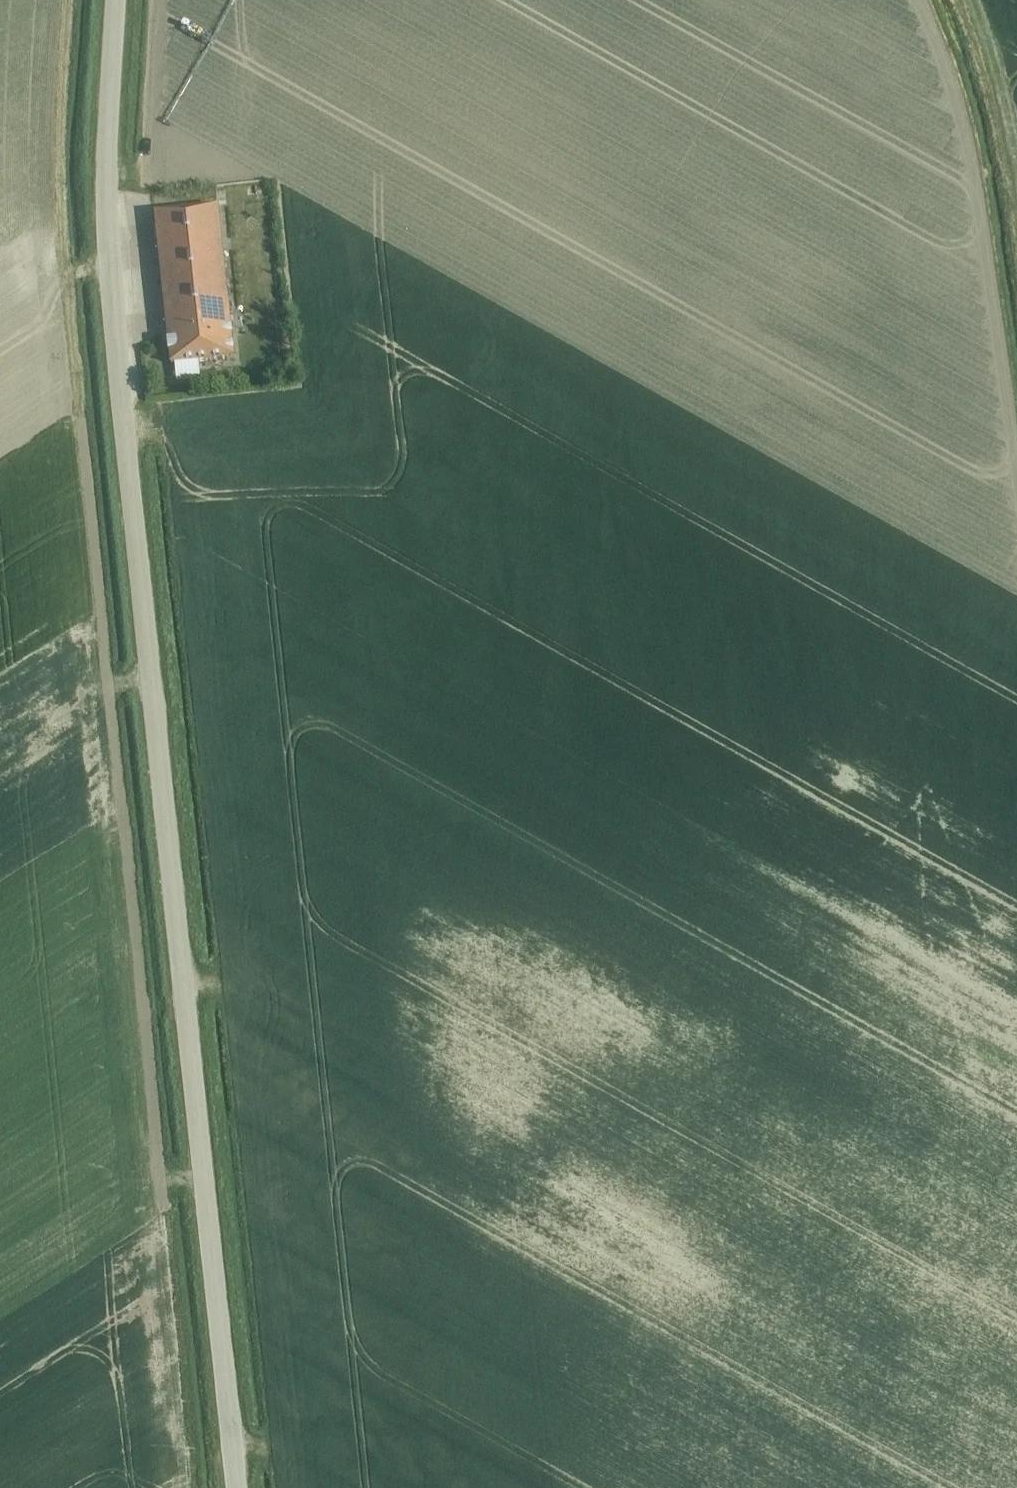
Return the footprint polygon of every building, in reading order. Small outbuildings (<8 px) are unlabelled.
[(177,378),(201,375),(200,362),(234,358),(217,208),(155,215),(172,365),(176,364),(177,378)]
